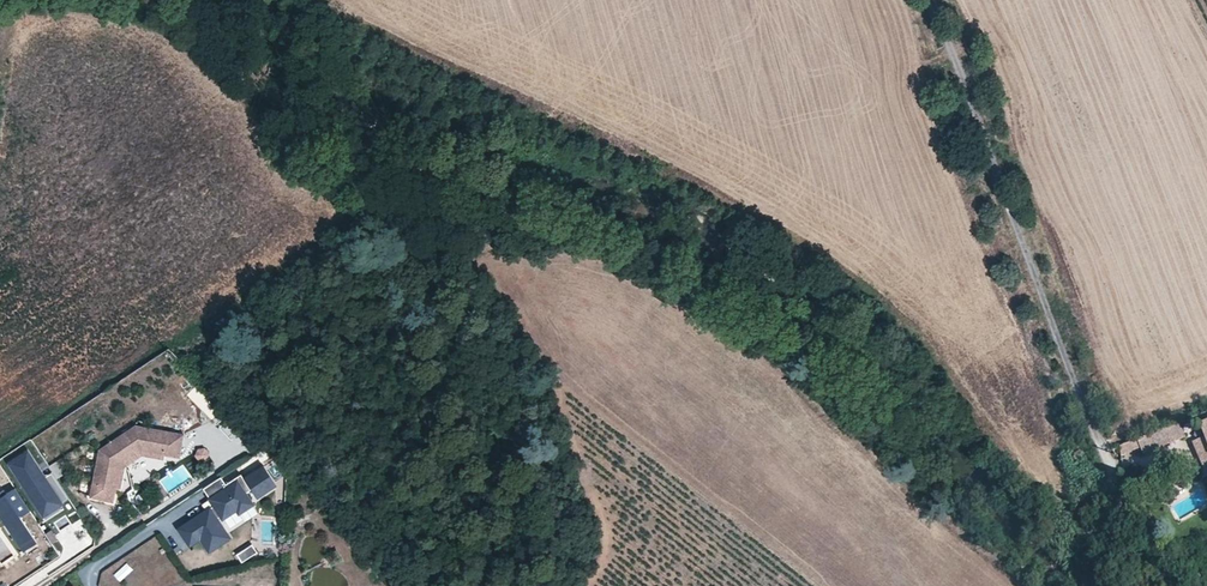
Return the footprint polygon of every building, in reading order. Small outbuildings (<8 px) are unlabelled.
[(1180,421),(1119,444),(1123,456),(1142,448),(1143,452),(1185,436),(1180,421)] [(137,424),(101,447),(92,493),(115,498),(118,483),(123,462),(143,448),(166,453),(181,456),(186,433),(137,424)] [(1193,443),(1204,471),(1206,470),(1206,437),(1193,443)] [(166,453),(143,448),(123,462),(118,483),(124,484),(128,465),(144,455),(165,459),(166,453)] [(26,450),(8,462),(39,510),(51,502),(56,510),(62,506),(61,503),(68,498),(52,473),(44,478),(26,450)] [(211,465),(214,459),(209,454),(202,455),(200,461),(204,467),(211,465)] [(225,482),(220,475),(204,486),(215,502),(178,527),(188,543),(199,536),(207,549),(227,536),(215,518),(219,515),(221,517),(235,508),(237,512),(250,504),(242,492),(248,489),(253,497),(273,484),(261,466),(242,479),(238,474),(225,482)] [(15,487),(0,496),(0,523),(1,522),(19,551),(39,538),(26,520),(34,515),(15,487)] [(56,510),(51,502),(39,510),(44,517),(56,510)] [(62,536),(82,525),(74,511),(54,522),(62,536)] [(42,543),(39,538),(19,551),(23,556),(42,543)] [(242,550),(247,558),(258,552),(253,544),(242,550)] [(242,550),(237,553),(241,561),(247,558),(242,550)]
